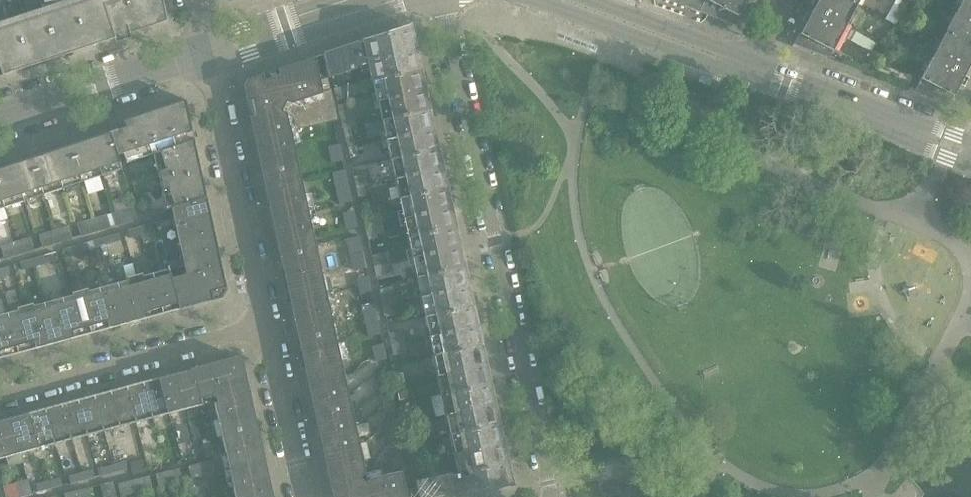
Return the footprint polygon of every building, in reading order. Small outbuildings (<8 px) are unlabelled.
[(116,38),(115,36),(129,31),(129,34),(168,21),(163,0),(86,0),(51,11),(48,0),(41,0),(45,14),(0,28),(0,68),(3,76),(116,38)] [(746,0),(674,0),(734,22),(746,0)] [(795,44),(829,57),(857,3),(851,0),(818,0),(795,44)] [(946,32),(970,45),(970,0),(963,0),(946,32)] [(416,53),(414,42),(412,32),(410,26),(324,54),(329,78),(333,76),(364,64),(370,63),(416,53)] [(916,89),(950,101),(970,61),(970,45),(946,32),(916,89)] [(420,72),(416,53),(370,63),(374,82),(420,72)] [(337,120),(328,78),(329,78),(324,54),(323,54),(323,55),(303,61),(317,124),(337,120)] [(866,56),(862,63),(869,67),(873,60),(866,56)] [(317,124),(303,61),(282,68),(296,129),(317,124)] [(296,129),(282,68),(261,75),(273,132),(291,128),(291,130),(296,129)] [(425,91),(420,72),(374,82),(379,102),(425,91)] [(273,132),(261,75),(247,80),(244,85),(247,100),(254,136),(255,136),(273,132)] [(343,86),(335,88),(338,100),(346,98),(343,86)] [(429,111),(425,91),(379,102),(383,121),(429,111)] [(122,169),(121,165),(154,154),(190,140),(187,133),(192,131),(185,99),(123,120),(125,127),(38,155),(50,193),(122,169)] [(352,107),(340,110),(344,129),(356,127),(352,107)] [(433,130),(429,111),(383,121),(387,140),(433,130)] [(356,127),(344,129),(345,135),(358,132),(356,127)] [(313,228),(299,162),(291,130),(291,128),(273,132),(255,136),(277,236),(313,228)] [(438,150),(433,130),(387,140),(392,160),(438,150)] [(360,135),(346,138),(349,149),(362,146),(360,135)] [(202,177),(200,168),(194,139),(190,140),(154,154),(163,191),(202,177)] [(328,147),(330,155),(341,153),(339,145),(328,147)] [(362,146),(349,149),(351,158),(364,155),(362,146)] [(442,170),(438,150),(392,160),(396,180),(442,170)] [(341,153),(330,155),(332,163),(343,161),(341,153)] [(50,193),(38,155),(0,168),(0,209),(50,193)] [(332,173),(336,189),(348,186),(344,170),(332,173)] [(446,189),(442,170),(396,180),(401,199),(446,189)] [(367,175),(355,178),(357,188),(370,186),(367,175)] [(172,207),(207,196),(202,177),(163,191),(167,209),(172,207)] [(348,186),(336,189),(339,204),(351,202),(348,186)] [(370,186),(357,188),(359,197),(372,194),(370,186)] [(451,209),(446,189),(401,199),(405,219),(451,209)] [(210,214),(207,196),(172,207),(175,222),(210,214)] [(138,219),(135,207),(130,208),(126,197),(111,202),(115,213),(112,214),(116,226),(138,219)] [(455,226),(451,209),(405,219),(409,236),(455,226)] [(168,219),(166,211),(154,215),(156,222),(168,219)] [(343,213),(345,221),(356,219),(354,211),(343,213)] [(363,216),(366,228),(383,224),(380,213),(363,216)] [(214,229),(210,214),(175,222),(179,237),(214,229)] [(111,227),(107,215),(98,218),(101,230),(111,227)] [(101,230),(98,218),(77,224),(81,236),(101,230)] [(356,219),(345,221),(347,229),(357,227),(356,219)] [(154,232),(152,224),(128,230),(130,238),(154,232)] [(383,224),(366,228),(368,236),(384,232),(383,224)] [(73,238),(69,226),(62,229),(65,241),(73,238)] [(459,246),(455,226),(409,236),(406,237),(411,257),(459,246)] [(328,294),(313,228),(277,236),(291,302),(328,294)] [(65,241),(62,229),(39,235),(43,247),(65,241)] [(217,244),(214,229),(179,237),(182,252),(217,244)] [(95,249),(125,240),(123,233),(93,241),(95,249)] [(354,270),(366,268),(359,236),(347,239),(354,270)] [(35,250),(31,238),(1,247),(4,259),(35,250)] [(174,240),(161,243),(163,252),(176,249),(174,240)] [(227,290),(218,250),(217,244),(182,252),(183,257),(167,262),(170,269),(181,309),(222,298),(227,290)] [(83,253),(81,245),(69,248),(71,256),(83,253)] [(463,266),(459,246),(411,257),(415,277),(463,266)] [(389,252),(372,256),(377,276),(393,272),(389,252)] [(47,264),(45,256),(21,262),(23,270),(47,264)] [(147,318),(136,275),(133,263),(124,266),(128,280),(119,283),(129,323),(147,318)] [(129,323),(119,283),(117,283),(113,266),(96,271),(101,288),(89,291),(88,288),(73,292),(73,295),(63,298),(34,306),(33,303),(18,307),(18,310),(0,315),(0,358),(129,323)] [(468,285),(463,266),(415,277),(420,296),(468,285)] [(8,267),(0,269),(0,277),(10,275),(8,267)] [(181,309),(170,269),(153,274),(164,313),(175,310),(175,311),(181,309)] [(164,313),(153,274),(144,276),(143,273),(136,275),(147,318),(164,313)] [(361,295),(372,293),(368,277),(357,279),(361,295)] [(472,305),(468,285),(420,296),(424,316),(472,305)] [(394,292),(381,295),(383,304),(396,301),(394,292)] [(347,381),(328,294),(291,302),(311,389),(347,381)] [(398,312),(396,301),(383,304),(386,315),(387,324),(400,321),(398,312)] [(368,336),(380,334),(374,302),(362,305),(368,336)] [(476,324),(472,305),(424,316),(429,335),(476,324)] [(481,345),(476,324),(429,335),(433,355),(481,345)] [(402,331),(389,334),(394,355),(406,352),(402,331)] [(376,362),(385,360),(387,359),(383,344),(372,346),(376,362)] [(485,365),(481,345),(433,355),(431,355),(436,375),(485,365)] [(191,368),(192,369),(200,399),(213,395),(215,392),(214,385),(247,377),(243,360),(236,356),(191,368)] [(490,384),(485,365),(436,375),(440,395),(490,384)] [(200,399),(192,369),(175,374),(185,409),(202,405),(200,399)] [(402,373),(394,375),(396,384),(404,382),(402,373)] [(185,409),(175,374),(159,378),(169,413),(185,409)] [(264,454),(247,377),(214,385),(215,392),(213,395),(216,396),(217,401),(214,402),(228,463),(264,454)] [(380,396),(392,393),(389,377),(377,380),(380,396)] [(169,413),(159,378),(143,383),(152,418),(169,413)] [(350,397),(347,381),(311,389),(314,405),(350,397)] [(152,418),(143,383),(127,387),(137,422),(152,418)] [(494,404),(490,384),(440,395),(445,414),(494,404)] [(406,385),(397,386),(399,398),(408,397),(406,385)] [(127,387),(94,396),(104,431),(137,422),(127,387)] [(104,431),(94,396),(77,400),(87,436),(104,431)] [(354,412),(350,397),(314,405),(318,420),(354,412)] [(87,436),(77,400),(62,404),(72,440),(87,436)] [(72,440),(62,404),(45,409),(55,444),(72,440)] [(498,423),(494,404),(445,414),(449,434),(498,423)] [(55,444),(45,409),(29,413),(39,448),(55,444)] [(412,409),(405,410),(407,421),(414,419),(412,409)] [(389,429),(400,427),(396,411),(386,413),(389,429)] [(357,428),(354,412),(318,420),(321,436),(357,428)] [(39,448),(29,413),(13,418),(22,453),(39,448)] [(13,418),(0,421),(0,435),(7,464),(8,467),(25,462),(22,453),(13,418)] [(503,443),(498,423),(449,434),(454,453),(503,443)] [(360,442),(357,428),(321,436),(324,450),(360,442)] [(376,477),(371,478),(368,482),(361,478),(366,471),(363,461),(364,460),(360,442),(324,450),(328,468),(334,496),(380,496),(376,477)] [(204,445),(207,457),(215,455),(212,443),(204,445)] [(393,454),(405,451),(404,443),(392,446),(393,454)] [(507,461),(503,443),(454,453),(458,472),(507,461)] [(421,462),(418,448),(410,450),(413,463),(421,462)] [(265,460),(264,454),(228,463),(235,496),(273,496),(265,460)] [(101,468),(103,476),(128,469),(125,461),(101,468)] [(212,461),(188,467),(191,478),(215,472),(212,461)] [(511,480),(507,461),(458,472),(416,481),(420,496),(451,496),(512,484),(511,480)] [(69,476),(71,484),(95,477),(93,469),(69,476)] [(180,469),(156,475),(159,487),(183,481),(180,469)] [(403,471),(376,477),(380,496),(408,496),(403,471)] [(118,484),(121,496),(153,488),(150,476),(118,484)] [(36,484),(38,492),(63,485),(61,478),(36,484)] [(29,479),(16,482),(20,496),(33,493),(29,479)] [(101,485),(104,496),(117,496),(113,482),(101,485)] [(65,494),(65,496),(90,496),(88,488),(65,494)]
